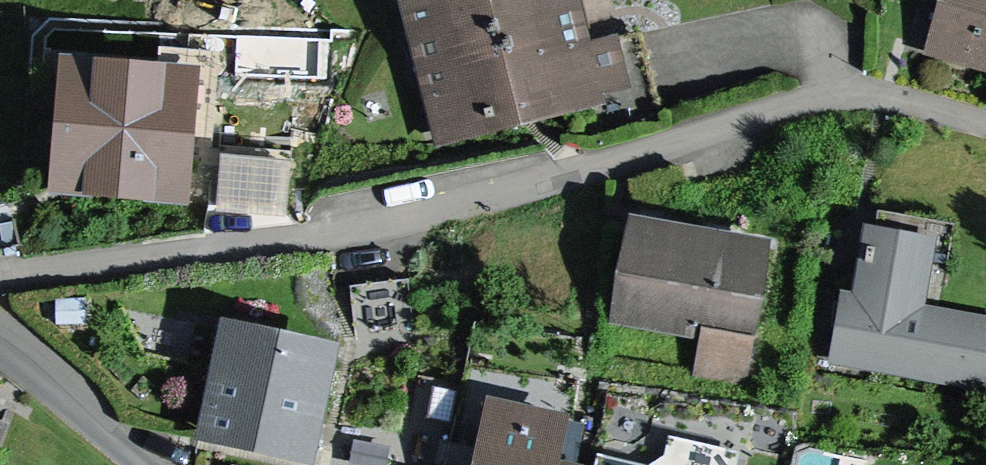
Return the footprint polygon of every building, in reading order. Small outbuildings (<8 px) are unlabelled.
[(444,131),(590,93),(600,133),(655,119),(632,33),(578,47),(566,0),(508,0),(490,4),(489,0),(467,0),(414,13),(444,131)] [(936,46),(985,60),(985,0),(949,0),(936,46)] [(70,71),(62,169),(131,174),(130,187),(176,191),(185,80),(70,71)] [(290,166),(227,151),(216,198),(279,212),(290,166)] [(632,259),(622,315),(749,338),(758,286),(755,286),(753,295),(746,294),(754,247),(758,245),(715,237),(716,228),(713,228),(709,253),(678,248),(672,242),(633,237),(628,242),(626,258),(632,259)] [(838,355),(984,381),(985,369),(985,328),(911,315),(924,245),(873,236),(870,249),(867,248),(864,262),(868,262),(860,306),(848,303),(838,355)] [(304,453),(325,356),(229,336),(208,432),(304,453)] [(736,405),(665,393),(653,461),(674,464),(726,464),(736,405)] [(484,464),(545,464),(553,431),(494,418),(484,464)]
